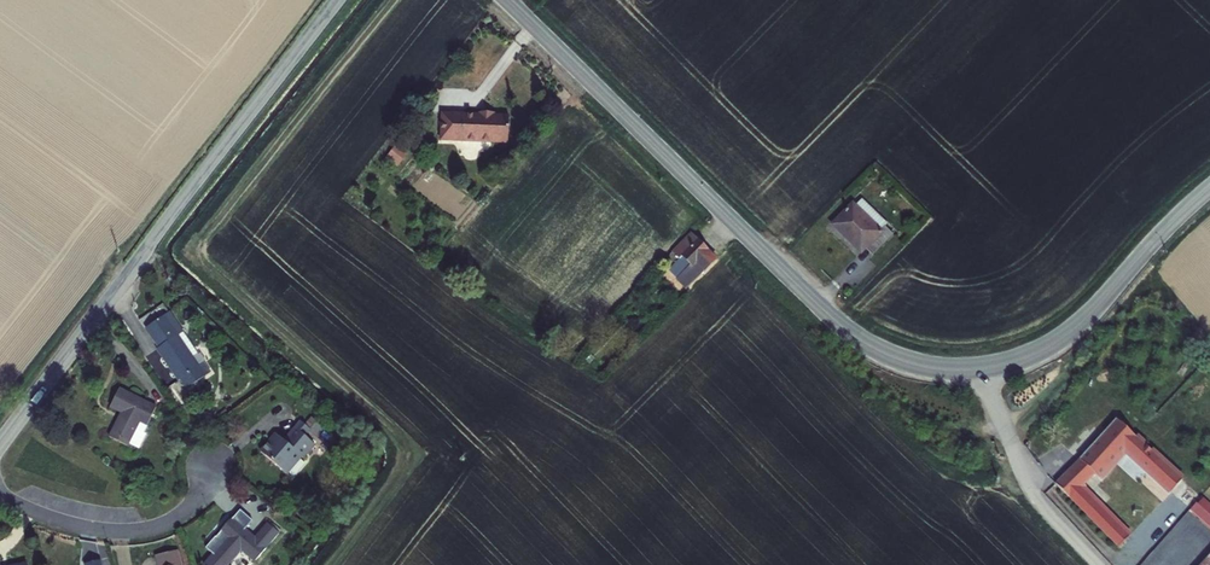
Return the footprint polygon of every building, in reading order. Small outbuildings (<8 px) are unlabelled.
[(479,116),(441,115),(440,141),(509,144),(509,117),(495,117),(495,113),(480,113),(479,116)] [(395,150),(387,160),(397,168),(405,159),(395,150)] [(889,225),(862,200),(856,206),(853,204),(833,225),(862,253),(866,248),(874,256),(894,235),(886,228),(889,225)] [(697,241),(690,234),(672,253),(678,260),(697,241)] [(716,260),(697,241),(678,260),(679,260),(670,270),(668,272),(686,290),(716,260)] [(678,260),(672,253),(662,264),(670,270),(679,260),(678,260)] [(667,298),(661,293),(657,297),(662,303),(667,298)] [(169,314),(146,330),(158,348),(156,349),(177,382),(180,380),(187,390),(210,374),(203,364),(198,368),(177,336),(182,333),(169,314)] [(588,352),(582,357),(589,364),(595,359),(588,352)] [(156,408),(119,390),(110,408),(121,414),(109,438),(128,447),(129,444),(139,449),(150,428),(147,426),(156,408)] [(180,425),(185,420),(179,414),(174,419),(180,425)] [(1202,495),(1118,419),(1081,460),(1096,474),(1123,445),(1125,447),(1192,507),(1202,495)] [(300,422),(294,428),(305,437),(310,431),(300,422)] [(283,441),(276,435),(261,453),(286,475),(301,457),(304,459),(315,446),(305,437),(294,428),(283,441)] [(1099,477),(1125,447),(1123,445),(1096,474),(1099,477)] [(1096,474),(1081,460),(1072,470),(1082,479),(1087,484),(1096,474)] [(1082,479),(1072,470),(1057,485),(1121,547),(1132,535),(1079,483),(1082,479)] [(1192,507),(1209,524),(1209,502),(1202,495),(1192,507)] [(266,523),(254,537),(232,518),(220,532),(226,538),(203,564),(228,564),(240,551),(253,562),(278,533),(266,523)] [(1202,564),(1209,564),(1209,556),(1202,564)]
